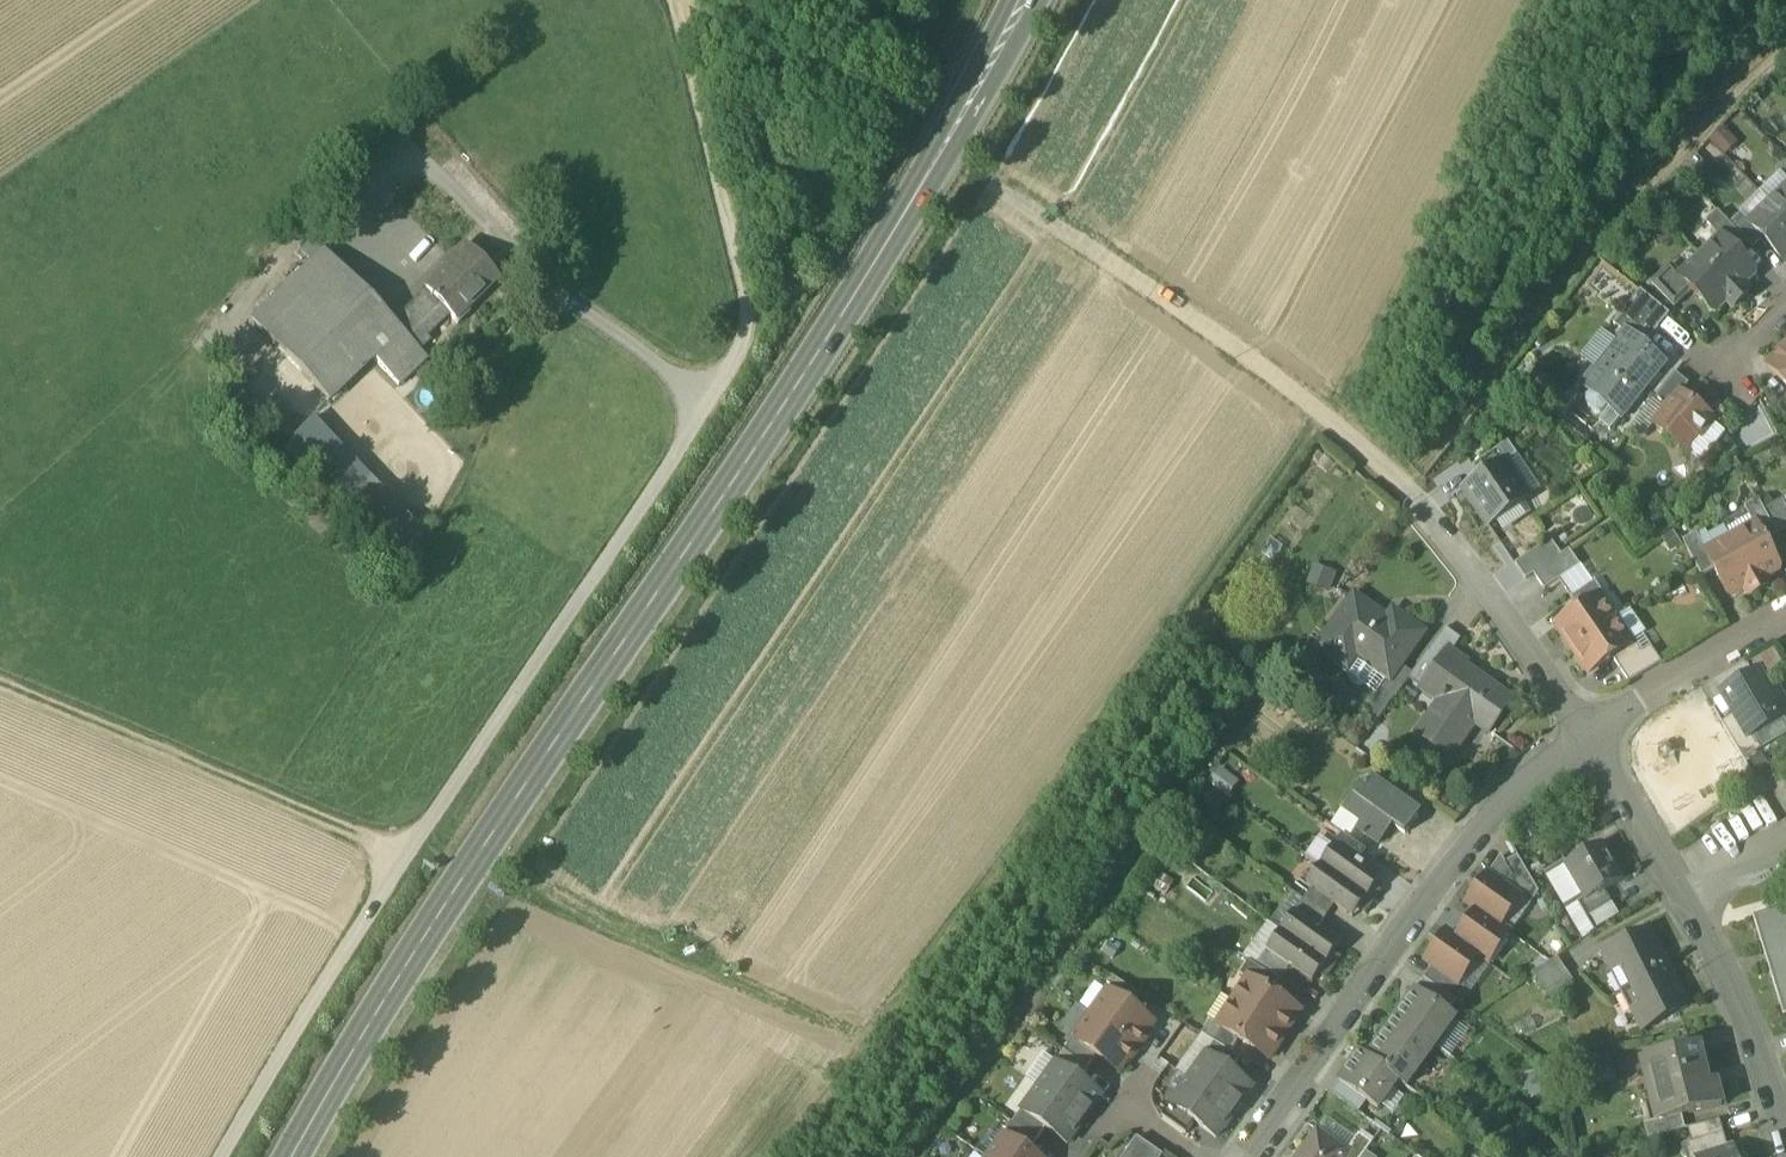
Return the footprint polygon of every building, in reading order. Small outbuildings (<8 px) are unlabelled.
[(1723,130),(1709,144),(1724,159),(1738,145),(1723,130)] [(1759,196),(1770,207),(1785,192),(1785,185),(1784,183),(1785,182),(1780,176),(1759,196)] [(1770,207),(1785,225),(1785,192),(1770,207)] [(1739,215),(1741,217),(1750,226),(1770,207),(1759,196),(1739,215)] [(1785,260),(1785,225),(1770,207),(1750,226),(1749,227),(1763,242),(1783,263),(1785,260)] [(1735,253),(1745,244),(1730,228),(1718,215),(1706,226),(1720,241),(1721,240),(1735,253)] [(1741,217),(1730,228),(1745,244),(1753,252),(1763,242),(1749,227),(1750,226),(1741,217)] [(298,249),(311,264),(323,253),(324,254),(335,243),(320,228),(298,249)] [(1720,241),(1701,259),(1742,303),(1748,297),(1748,292),(1744,288),(1753,279),(1753,273),(1735,253),(1721,240),(1720,241)] [(425,290),(427,293),(447,314),(457,325),(469,313),(466,309),(497,279),(465,246),(450,260),(453,263),(425,290)] [(251,322),(327,400),(371,357),(398,385),(425,359),(416,350),(397,331),(393,326),(324,254),(323,253),(311,264),(251,322)] [(1735,309),(1742,303),(1701,259),(1681,278),(1680,279),(1693,293),(1712,313),(1717,313),(1726,304),(1730,308),(1735,309)] [(1652,285),(1674,310),(1693,293),(1680,279),(1681,278),(1671,267),(1652,285)] [(424,336),(447,314),(427,293),(403,317),(407,321),(397,331),(416,350),(427,339),(424,336)] [(1626,334),(1643,349),(1669,317),(1640,294),(1613,327),(1624,336),(1626,334)] [(403,317),(393,326),(397,331),(407,321),(403,317)] [(1596,371),(1617,345),(1602,333),(1580,359),(1596,371)] [(1605,406),(1609,410),(1620,418),(1620,419),(1664,365),(1643,349),(1626,334),(1624,336),(1617,345),(1596,371),(1582,388),(1589,394),(1586,397),(1587,404),(1596,411),(1602,410),(1605,406)] [(1768,367),(1785,386),(1785,349),(1768,367)] [(1652,402),(1665,412),(1680,394),(1681,395),(1689,385),(1675,374),(1652,402)] [(1687,454),(1690,450),(1712,423),(1714,421),(1681,395),(1680,394),(1665,412),(1654,426),(1687,454)] [(1665,412),(1652,402),(1629,431),(1642,441),(1654,426),(1665,412)] [(1610,432),(1620,418),(1609,410),(1599,423),(1610,432)] [(285,444),(394,558),(420,533),(312,419),(285,444)] [(1725,434),(1712,423),(1690,450),(1703,461),(1725,434)] [(1472,467),(1480,479),(1503,464),(1504,465),(1517,456),(1508,443),(1472,467)] [(1504,465),(1528,499),(1540,490),(1517,456),(1504,465)] [(1468,497),(1488,526),(1528,499),(1504,465),(1503,464),(1480,479),(1470,486),(1468,497)] [(1765,543),(1777,536),(1763,511),(1758,501),(1744,508),(1746,512),(1754,527),(1755,526),(1765,543)] [(1763,511),(1777,536),(1785,531),(1785,509),(1782,501),(1763,511)] [(1722,525),(1730,540),(1754,527),(1746,512),(1722,525)] [(1754,527),(1730,540),(1759,592),(1766,588),(1768,583),(1765,578),(1776,572),(1778,567),(1765,543),(1755,526),(1754,527)] [(1696,566),(1702,577),(1714,570),(1705,553),(1707,553),(1696,534),(1683,542),(1696,566)] [(1526,581),(1533,575),(1561,556),(1550,540),(1515,565),(1526,581)] [(1752,596),(1759,592),(1730,540),(1707,553),(1705,553),(1714,570),(1728,594),(1733,596),(1744,589),(1747,595),(1752,596)] [(1569,551),(1561,556),(1533,575),(1544,591),(1560,580),(1580,567),(1569,551)] [(1592,584),(1580,567),(1560,580),(1573,597),(1592,584)] [(1571,598),(1579,610),(1598,597),(1599,598),(1603,595),(1595,582),(1592,584),(1573,597),(1571,598)] [(1557,626),(1573,649),(1614,621),(1599,598),(1598,597),(1579,610),(1557,626)] [(1318,649),(1339,663),(1339,664),(1348,651),(1387,679),(1390,681),(1398,669),(1423,634),(1393,613),(1387,621),(1382,617),(1379,621),(1368,613),(1371,610),(1354,598),(1318,649)] [(1382,617),(1371,610),(1368,613),(1379,621),(1382,617)] [(1630,610),(1614,621),(1630,643),(1634,640),(1645,633),(1630,610)] [(1630,643),(1614,621),(1573,649),(1589,673),(1612,658),(1631,645),(1630,643)] [(1445,628),(1410,677),(1408,680),(1424,692),(1453,652),(1461,640),(1445,628)] [(1612,658),(1620,669),(1643,653),(1643,652),(1634,640),(1630,643),(1631,645),(1612,658)] [(1650,647),(1643,652),(1643,653),(1620,669),(1629,683),(1661,663),(1650,647)] [(1376,695),(1387,679),(1348,651),(1339,664),(1339,663),(1336,667),(1349,676),(1351,682),(1354,686),(1359,688),(1364,687),(1376,695)] [(1424,692),(1440,703),(1442,700),(1440,699),(1464,665),(1466,667),(1469,663),(1453,652),(1424,692)] [(1513,701),(1466,667),(1464,665),(1440,699),(1442,700),(1440,703),(1417,735),(1450,759),(1466,736),(1453,726),(1461,714),(1475,724),(1489,734),(1513,701)] [(1377,722),(1408,680),(1410,677),(1398,669),(1390,681),(1387,679),(1376,695),(1364,711),(1377,722)] [(1748,736),(1752,734),(1782,716),(1785,714),(1785,700),(1780,690),(1771,696),(1758,672),(1723,693),(1735,714),(1748,736)] [(1453,726),(1466,736),(1475,724),(1461,714),(1453,726)] [(1743,760),(1761,749),(1752,734),(1748,736),(1735,714),(1722,723),(1743,760)] [(1761,749),(1785,735),(1785,723),(1782,716),(1752,734),(1761,749)] [(1362,832),(1379,844),(1392,826),(1405,835),(1418,817),(1415,814),(1390,796),(1391,794),(1372,780),(1364,791),(1359,787),(1343,808),(1363,822),(1367,825),(1362,832)] [(1390,796),(1415,814),(1425,800),(1400,782),(1391,794),(1390,796)] [(1363,822),(1343,808),(1331,826),(1343,835),(1349,840),(1363,822)] [(1335,847),(1358,864),(1367,852),(1349,840),(1343,835),(1335,847)] [(1621,882),(1599,845),(1549,875),(1569,910),(1577,905),(1586,900),(1587,902),(1604,892),(1621,882)] [(1335,847),(1321,866),(1373,904),(1381,893),(1374,889),(1369,885),(1375,876),(1358,864),(1335,847)] [(1501,857),(1488,876),(1504,888),(1512,877),(1506,866),(1501,857)] [(1519,858),(1506,866),(1512,877),(1522,864),(1519,858)] [(1520,900),(1530,907),(1539,894),(1522,864),(1512,877),(1504,888),(1520,899),(1520,900)] [(1365,915),(1373,904),(1321,866),(1307,886),(1311,889),(1335,906),(1347,915),(1353,906),(1359,910),(1365,915)] [(1369,885),(1374,889),(1381,880),(1375,876),(1369,885)] [(1467,905),(1477,912),(1499,929),(1520,900),(1520,899),(1504,888),(1488,876),(1467,905)] [(1311,889),(1303,901),(1326,918),(1335,906),(1311,889)] [(1586,920),(1587,919),(1612,904),(1604,892),(1587,902),(1586,900),(1577,905),(1586,920)] [(1509,935),(1530,907),(1520,900),(1499,929),(1509,935)] [(1318,929),(1326,918),(1303,901),(1295,913),(1318,929)] [(1612,904),(1587,919),(1594,931),(1619,916),(1612,904)] [(1569,910),(1565,912),(1581,939),(1594,931),(1587,919),(1586,920),(1577,905),(1569,910)] [(1353,906),(1347,915),(1352,919),(1359,910),(1353,906)] [(1752,919),(1783,1019),(1785,1018),(1785,908),(1752,919)] [(1477,912),(1456,941),(1479,957),(1489,964),(1509,935),(1499,929),(1477,912)] [(1295,913),(1281,932),(1333,970),(1340,959),(1334,954),(1329,950),(1335,942),(1318,929),(1295,913)] [(1325,980),(1333,970),(1281,932),(1267,952),(1290,968),(1307,981),(1313,972),(1318,976),(1325,980)] [(1605,955),(1644,1031),(1688,1008),(1649,932),(1605,955)] [(1459,985),(1479,957),(1456,941),(1447,934),(1426,963),(1433,968),(1459,986),(1459,985)] [(1329,950),(1334,954),(1340,945),(1335,942),(1329,950)] [(1256,967),(1278,981),(1280,982),(1290,968),(1267,952),(1256,967)] [(1532,975),(1549,1001),(1573,985),(1556,959),(1532,975)] [(1270,993),(1278,981),(1256,967),(1249,962),(1240,975),(1248,980),(1249,979),(1270,993)] [(1425,980),(1428,982),(1457,1003),(1466,990),(1459,985),(1459,986),(1433,968),(1425,980)] [(1313,972),(1307,981),(1312,984),(1318,976),(1313,972)] [(1248,980),(1233,1003),(1284,1037),(1300,1012),(1270,993),(1249,979),(1248,980)] [(1108,991),(1131,1008),(1140,996),(1116,980),(1108,991)] [(1425,980),(1417,991),(1419,993),(1428,982),(1425,980)] [(1449,1014),(1457,1003),(1428,982),(1419,993),(1449,1014)] [(1108,991),(1090,1016),(1136,1049),(1154,1025),(1131,1008),(1108,991)] [(1396,1020),(1419,1037),(1435,1048),(1455,1019),(1449,1014),(1419,993),(1417,991),(1396,1020)] [(1218,1027),(1233,1003),(1221,995),(1206,1019),(1211,1022),(1218,1027)] [(1269,1061),(1284,1037),(1233,1003),(1218,1027),(1218,1028),(1239,1041),(1269,1061)] [(1119,1073),(1136,1049),(1090,1016),(1073,1040),(1096,1057),(1119,1073)] [(1388,1031),(1411,1048),(1419,1037),(1396,1020),(1388,1031)] [(1202,1035),(1215,1043),(1231,1053),(1239,1041),(1218,1028),(1218,1027),(1211,1022),(1202,1035)] [(1388,1031),(1367,1060),(1399,1083),(1401,1084),(1411,1070),(1416,1074),(1435,1048),(1419,1037),(1411,1048),(1388,1031)] [(1065,1051),(1088,1068),(1096,1057),(1073,1040),(1065,1051)] [(1240,1060),(1231,1053),(1215,1043),(1206,1055),(1231,1072),(1240,1060)] [(1656,1122),(1656,1123),(1682,1117),(1721,1107),(1716,1085),(1708,1087),(1699,1051),(1649,1063),(1658,1100),(1651,1102),(1656,1122)] [(1056,1063),(1081,1081),(1089,1070),(1064,1052),(1056,1063)] [(1379,1111),(1399,1083),(1367,1060),(1359,1054),(1339,1082),(1341,1084),(1367,1102),(1379,1111)] [(1206,1055),(1188,1080),(1235,1114),(1253,1088),(1231,1072),(1206,1055)] [(1056,1063),(1038,1087),(1085,1121),(1102,1097),(1081,1081),(1056,1063)] [(1658,1100),(1649,1063),(1642,1065),(1651,1102),(1658,1100)] [(1411,1070),(1401,1084),(1406,1087),(1416,1074),(1411,1070)] [(1524,1078),(1528,1094),(1555,1086),(1551,1070),(1524,1078)] [(1216,1139),(1235,1114),(1188,1080),(1170,1106),(1194,1124),(1216,1139)] [(1330,1094),(1333,1096),(1341,1084),(1339,1082),(1330,1094)] [(1333,1096),(1358,1114),(1367,1102),(1341,1084),(1333,1096)] [(1067,1145),(1085,1121),(1038,1087),(1021,1112),(1046,1129),(1067,1145)] [(1021,1112),(1013,1123),(1037,1141),(1046,1129),(1021,1112)] [(1643,1125),(1647,1140),(1685,1131),(1682,1117),(1656,1123),(1656,1122),(1643,1125)] [(1347,1152),(1356,1140),(1326,1118),(1317,1131),(1347,1152)] [(1687,1129),(1692,1145),(1724,1136),(1720,1121),(1687,1129)] [(1029,1153),(1037,1141),(1013,1123),(1004,1135),(1029,1153)] [(1348,1153),(1347,1152),(1317,1131),(1303,1150),(1299,1150),(1296,1154),(1296,1156),(1345,1156),(1348,1153)] [(988,1156),(1035,1156),(1029,1153),(1004,1135),(988,1156)] [(1372,1145),(1359,1135),(1356,1140),(1347,1152),(1348,1153),(1345,1156),(1363,1156),(1372,1145)] [(1695,1156),(1701,1156),(1728,1149),(1724,1136),(1692,1145),(1695,1156)] [(1129,1151),(1124,1156),(1163,1156),(1138,1139),(1129,1151)] [(1728,1149),(1701,1156),(1737,1156),(1734,1147),(1728,1149)]
